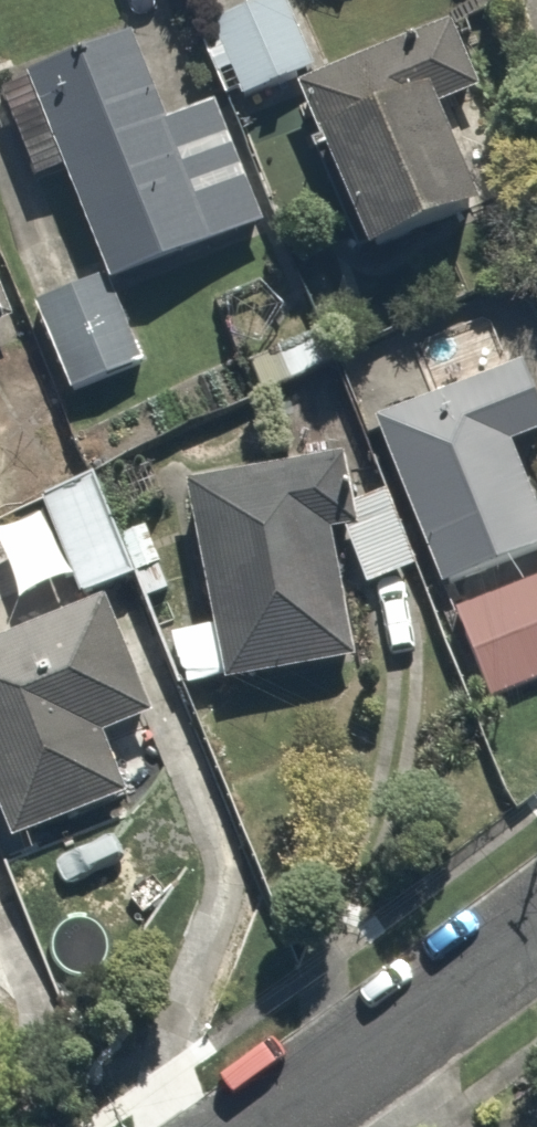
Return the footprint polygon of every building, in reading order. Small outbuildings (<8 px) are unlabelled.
[(107,275),(249,223),(199,88),(152,105),(114,0),(0,0),(0,126),(17,172),(53,158),(93,266),(25,291),(61,387),(138,359),(107,275)] [(279,0),(226,0),(183,17),(214,94),(302,59),(279,0)] [(412,107),(472,77),(437,7),(274,87),(353,250),(457,199),(412,107)] [(512,351),(356,412),(382,477),(323,501),(354,579),(419,553),(432,584),(536,543),(536,527),(499,429),(536,414),(512,351)] [(342,651),(312,449),(164,471),(186,617),(153,622),(161,678),(342,651)] [(124,568),(77,457),(19,481),(67,592),(124,568)] [(430,598),(473,704),(536,678),(536,555),(430,598)] [(140,707),(96,588),(0,623),(0,836),(121,791),(96,723),(140,707)]
